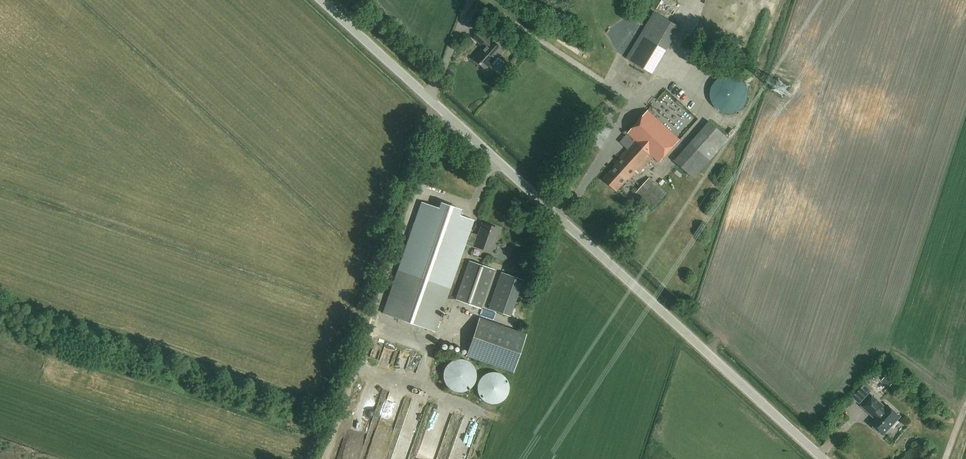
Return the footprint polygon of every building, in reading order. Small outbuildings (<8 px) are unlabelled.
[(477,7),(472,12),(467,17),(473,22),(474,21),(480,27),(486,20),(480,14),(482,12),(477,7)] [(638,69),(639,67),(652,74),(680,27),(654,12),(645,28),(649,30),(644,38),(640,35),(626,59),(633,63),(632,66),(638,69)] [(485,47),(474,59),(486,69),(504,50),(492,39),(491,40),(481,31),(475,38),(485,47)] [(710,89),(709,95),(710,100),(712,105),(716,109),(720,112),(725,113),(731,113),(736,112),(740,109),(744,105),(746,100),(747,95),(746,89),(744,84),(740,80),(736,77),(731,76),(725,76),(720,77),(716,80),(712,84),(710,89)] [(616,165),(603,179),(616,191),(627,178),(629,179),(636,171),(638,174),(653,157),(659,163),(680,140),(647,111),(626,134),(627,134),(619,142),(627,149),(614,163),(616,165)] [(693,179),(709,161),(729,139),(709,122),(674,161),(693,179)] [(635,193),(652,209),(666,193),(649,177),(635,193)] [(472,220),(459,215),(461,210),(440,203),(439,208),(422,203),(399,270),(384,314),(433,331),(464,242),(491,252),(498,229),(482,223),(478,235),(468,231),(472,220)] [(469,261),(456,299),(480,308),(493,269),(469,261)] [(522,279),(501,272),(488,309),(509,316),(522,279)] [(526,334),(479,317),(465,355),(512,372),(526,334)] [(421,364),(423,356),(413,354),(412,362),(421,364)] [(475,380),(476,375),(475,370),(473,365),(469,362),(465,359),(459,358),(454,359),(450,362),(446,365),(444,370),(443,375),(444,380),(446,385),(450,388),(454,391),(459,391),(465,391),(469,388),(473,385),(475,380)] [(481,399),(485,402),(491,404),(497,404),(503,402),(507,398),(510,392),(510,386),(508,381),(505,376),(500,373),(495,372),(489,372),(484,375),(480,379),(478,384),(477,389),(478,394),(481,399)] [(895,381),(887,374),(882,381),(890,387),(895,381)] [(892,428),(891,426),(900,416),(888,405),(885,407),(872,395),(861,406),(875,418),(870,424),(883,435),(886,432),(888,433),(892,428)] [(429,433),(426,440),(440,445),(442,439),(441,439),(450,410),(436,406),(431,419),(434,420),(431,428),(435,429),(433,434),(429,433)]
